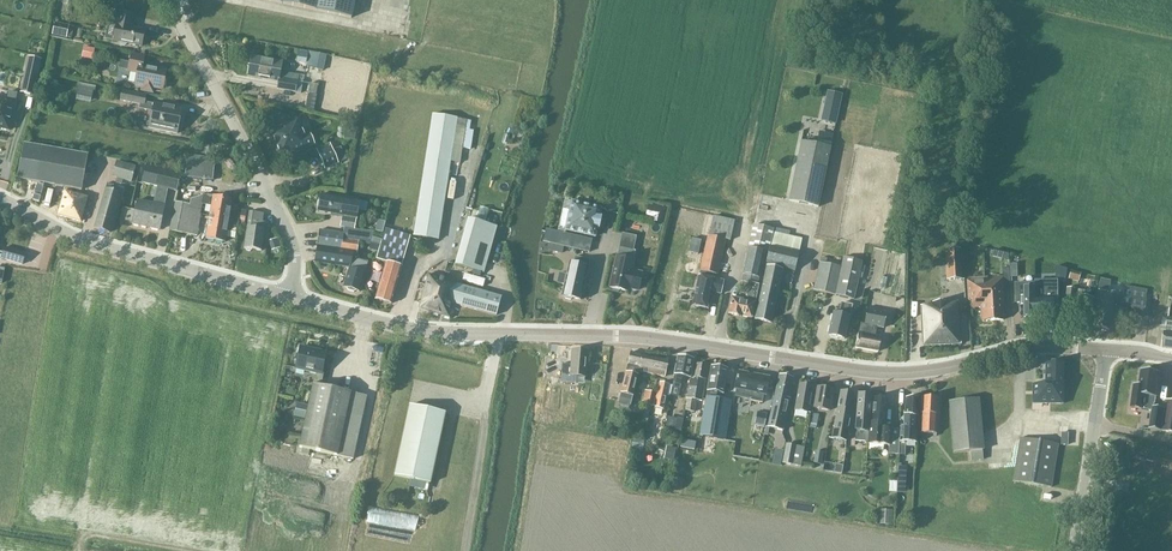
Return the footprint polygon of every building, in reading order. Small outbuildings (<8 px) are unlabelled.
[(282,3),(351,18),(355,0),(267,0),(282,3)] [(108,23),(116,24),(113,40),(117,41),(119,45),(125,46),(129,43),(142,46),(146,30),(131,27),(134,15),(121,12),(121,13),(111,11),(108,23)] [(69,25),(54,22),(52,34),(67,37),(69,25)] [(95,49),(83,46),(81,57),(92,59),(95,49)] [(136,83),(141,84),(140,91),(153,94),(155,87),(164,89),(167,72),(143,66),(145,57),(131,55),(128,68),(138,70),(136,83)] [(325,59),(308,55),(306,64),(311,65),(310,67),(323,70),(325,59)] [(286,63),(281,62),(251,56),(248,73),(263,76),(262,79),(278,82),(276,89),(295,93),(299,75),(286,72),(285,78),(283,77),(286,63)] [(318,84),(310,83),(305,110),(313,112),(318,84)] [(90,86),(83,85),(81,92),(89,93),(90,86)] [(122,90),(119,101),(139,105),(144,106),(145,102),(146,95),(122,90)] [(9,130),(15,101),(16,93),(8,91),(7,99),(0,98),(0,129),(9,130)] [(827,93),(821,119),(835,122),(841,96),(827,93)] [(139,105),(138,109),(153,112),(150,126),(177,132),(182,109),(155,103),(155,104),(145,102),(144,106),(139,105)] [(422,186),(414,237),(438,240),(446,186),(450,161),(459,163),(462,148),(470,149),(473,131),(469,130),(470,121),(457,119),(432,116),(422,186)] [(310,134),(303,137),(297,121),(268,133),(280,161),(308,149),(308,148),(315,145),(310,134)] [(819,131),(815,146),(799,143),(787,201),(817,208),(833,134),(819,131)] [(17,177),(69,186),(82,188),(88,153),(23,142),(17,177)] [(316,149),(324,170),(338,164),(338,163),(346,160),(340,147),(333,150),(330,143),(316,149)] [(212,181),(215,158),(187,155),(184,178),(212,181)] [(136,166),(116,160),(111,177),(116,178),(115,182),(122,185),(124,180),(131,182),(136,166)] [(181,172),(146,163),(141,183),(176,192),(181,172)] [(113,185),(107,183),(105,189),(105,188),(92,228),(110,233),(122,193),(112,190),(113,185)] [(65,190),(57,214),(81,221),(88,197),(65,190)] [(339,227),(344,228),(344,227),(355,229),(358,210),(363,211),(365,202),(360,202),(360,201),(321,194),(318,209),(341,214),(339,227)] [(189,205),(189,208),(202,210),(203,204),(211,206),(209,216),(229,219),(230,213),(232,200),(204,195),(203,195),(190,200),(189,205)] [(165,205),(136,199),(131,224),(159,230),(165,205)] [(175,202),(169,231),(196,237),(202,210),(189,208),(189,205),(175,202)] [(594,237),(596,228),(599,229),(601,217),(599,217),(601,208),(571,202),(565,230),(594,237)] [(260,251),(265,222),(262,222),(263,213),(249,211),(243,249),(260,251)] [(209,216),(205,239),(224,242),(226,231),(236,233),(237,226),(238,226),(238,223),(239,215),(230,213),(229,219),(209,216)] [(730,240),(734,221),(714,216),(709,236),(708,236),(700,271),(717,275),(725,239),(730,240)] [(482,272),(496,227),(468,219),(455,264),(482,272)] [(385,222),(377,220),(374,231),(382,233),(385,222)] [(765,251),(768,252),(773,229),(753,225),(741,281),(749,283),(746,300),(731,297),(728,314),(742,317),(751,319),(759,285),(757,284),(765,251)] [(374,232),(355,229),(344,227),(344,228),(343,233),(319,230),(314,263),(349,267),(343,287),(346,288),(346,291),(354,293),(356,291),(359,292),(367,262),(356,259),(356,257),(358,243),(372,244),(374,232)] [(802,239),(799,238),(789,236),(790,231),(774,228),(773,229),(768,252),(765,263),(795,270),(802,239)] [(375,259),(385,262),(374,299),(391,304),(402,266),(401,266),(407,245),(409,246),(411,237),(384,229),(375,259)] [(546,229),(544,242),(551,243),(564,246),(571,248),(573,235),(546,229)] [(427,241),(419,239),(417,249),(425,250),(427,241)] [(698,255),(700,242),(691,240),(689,253),(698,255)] [(551,243),(549,250),(562,254),(564,246),(551,243)] [(22,265),(25,254),(5,247),(1,259),(22,265)] [(626,292),(627,286),(638,288),(641,274),(630,271),(634,251),(618,248),(610,288),(626,292)] [(946,281),(962,280),(960,249),(944,250),(946,281)] [(1040,272),(1041,255),(1029,255),(1029,271),(1040,272)] [(853,300),(862,261),(843,257),(840,267),(825,264),(826,259),(821,258),(819,263),(813,290),(853,300)] [(572,298),(580,300),(588,267),(569,263),(561,296),(564,296),(565,299),(570,300),(572,298)] [(782,269),(766,266),(755,319),(771,323),(782,269)] [(1002,278),(984,279),(987,322),(1003,321),(1002,308),(1004,307),(1002,286),(1009,286),(1009,271),(1001,271),(1002,278)] [(1078,282),(1080,274),(1070,271),(1068,279),(1078,282)] [(443,301),(449,280),(428,274),(418,309),(430,312),(434,299),(443,301)] [(699,276),(692,306),(708,309),(711,292),(721,294),(724,281),(699,276)] [(884,289),(887,278),(881,277),(878,288),(884,289)] [(987,322),(984,279),(966,280),(968,301),(971,301),(971,308),(981,308),(982,322),(987,322)] [(1107,280),(1099,279),(1097,290),(1108,292),(1110,281),(1107,280)] [(465,308),(471,288),(458,284),(459,283),(449,280),(443,301),(434,299),(430,312),(451,318),(454,305),(465,308)] [(1056,281),(1034,281),(1035,284),(1035,317),(1036,317),(1036,314),(1051,314),(1051,300),(1056,300),(1056,281)] [(1035,284),(1014,284),(1015,303),(1019,303),(1020,317),(1035,317),(1035,284)] [(1146,290),(1124,286),(1122,295),(1113,294),(1112,300),(1097,298),(1093,327),(1108,330),(1111,309),(1119,311),(1118,313),(1143,318),(1146,290)] [(501,296),(471,288),(465,308),(496,316),(501,296)] [(1093,299),(1084,297),(1085,291),(1066,288),(1064,303),(1075,304),(1074,309),(1079,310),(1076,324),(1088,326),(1093,299)] [(922,347),(960,344),(957,301),(930,303),(930,307),(919,307),(922,347)] [(844,340),(852,306),(842,304),(839,315),(834,314),(829,336),(844,340)] [(883,328),(886,313),(868,309),(865,325),(862,324),(859,334),(858,333),(855,347),(877,353),(881,337),(875,336),(877,327),(883,328)] [(1161,345),(1161,347),(1171,348),(1171,319),(1168,318),(1165,332),(1163,332),(1161,345)] [(320,374),(325,355),(309,352),(310,349),(299,347),(294,368),(320,374)] [(572,350),(570,375),(585,377),(587,352),(572,350)] [(620,393),(618,404),(629,407),(632,396),(633,396),(639,371),(664,377),(667,361),(641,355),(630,352),(620,393)] [(677,356),(673,375),(671,387),(680,389),(682,377),(689,378),(693,359),(677,356)] [(1032,404),(1063,404),(1063,363),(1058,363),(1057,361),(1057,360),(1051,360),(1051,361),(1050,363),(1045,363),(1045,384),(1032,384),(1032,404)] [(705,379),(704,379),(706,366),(697,364),(694,381),(689,380),(684,412),(694,413),(696,401),(702,402),(705,379)] [(711,366),(706,392),(707,392),(706,397),(705,397),(698,436),(725,440),(731,401),(717,399),(718,393),(723,394),(727,369),(711,366)] [(1158,373),(1139,371),(1137,386),(1133,386),(1131,402),(1142,404),(1141,410),(1151,412),(1148,431),(1160,432),(1163,410),(1153,408),(1154,398),(1155,398),(1158,373)] [(739,374),(736,389),(734,397),(750,400),(750,401),(762,403),(763,395),(764,396),(767,379),(739,374)] [(787,398),(792,378),(779,375),(767,426),(783,430),(790,399),(787,398)] [(655,407),(653,414),(662,416),(663,409),(664,409),(667,396),(668,389),(669,385),(659,382),(656,398),(654,407),(655,407)] [(600,385),(591,383),(588,400),(598,401),(600,385)] [(799,384),(795,411),(807,413),(811,386),(799,384)] [(353,461),(367,396),(312,385),(298,449),(301,449),(300,454),(307,456),(308,451),(353,461)] [(559,412),(563,388),(548,385),(544,409),(559,412)] [(816,388),(812,409),(829,412),(832,391),(816,388)] [(655,392),(644,390),(641,404),(652,406),(655,392)] [(849,410),(852,393),(840,391),(831,437),(845,439),(850,411),(849,410)] [(858,394),(855,431),(855,441),(867,442),(871,395),(858,394)] [(885,422),(886,398),(873,397),(870,443),(889,444),(889,453),(899,453),(900,428),(879,427),(880,422),(885,422)] [(905,398),(904,416),(901,419),(902,420),(901,442),(916,442),(918,399),(916,399),(914,397),(910,397),(908,398),(905,398)] [(936,434),(938,398),(921,397),(919,433),(936,434)] [(970,461),(983,460),(977,400),(948,403),(954,453),(969,452),(970,461)] [(1165,402),(1162,432),(1171,433),(1171,402),(1165,402)] [(394,476),(395,477),(394,481),(398,482),(397,486),(406,488),(408,479),(430,484),(445,413),(409,406),(394,476)] [(757,412),(755,424),(764,426),(766,414),(757,412)] [(816,429),(819,415),(812,414),(809,427),(816,429)] [(678,418),(675,429),(682,431),(684,419),(678,418)] [(1012,481),(1043,486),(1051,487),(1058,444),(1019,438),(1012,481)] [(643,441),(632,440),(631,448),(642,449),(643,441)] [(681,440),(680,447),(694,449),(695,442),(681,440)] [(801,467),(804,447),(785,444),(782,463),(801,467)] [(1137,450),(1138,446),(1132,445),(1129,466),(1171,470),(1171,454),(1137,450)] [(676,448),(666,446),(663,459),(673,461),(676,448)] [(821,465),(823,452),(815,451),(813,463),(821,465)] [(840,473),(841,466),(832,464),(833,458),(826,456),(823,470),(840,473)] [(422,523),(424,510),(373,500),(371,513),(422,523)] [(892,510),(880,509),(879,524),(892,525),(892,510)]
